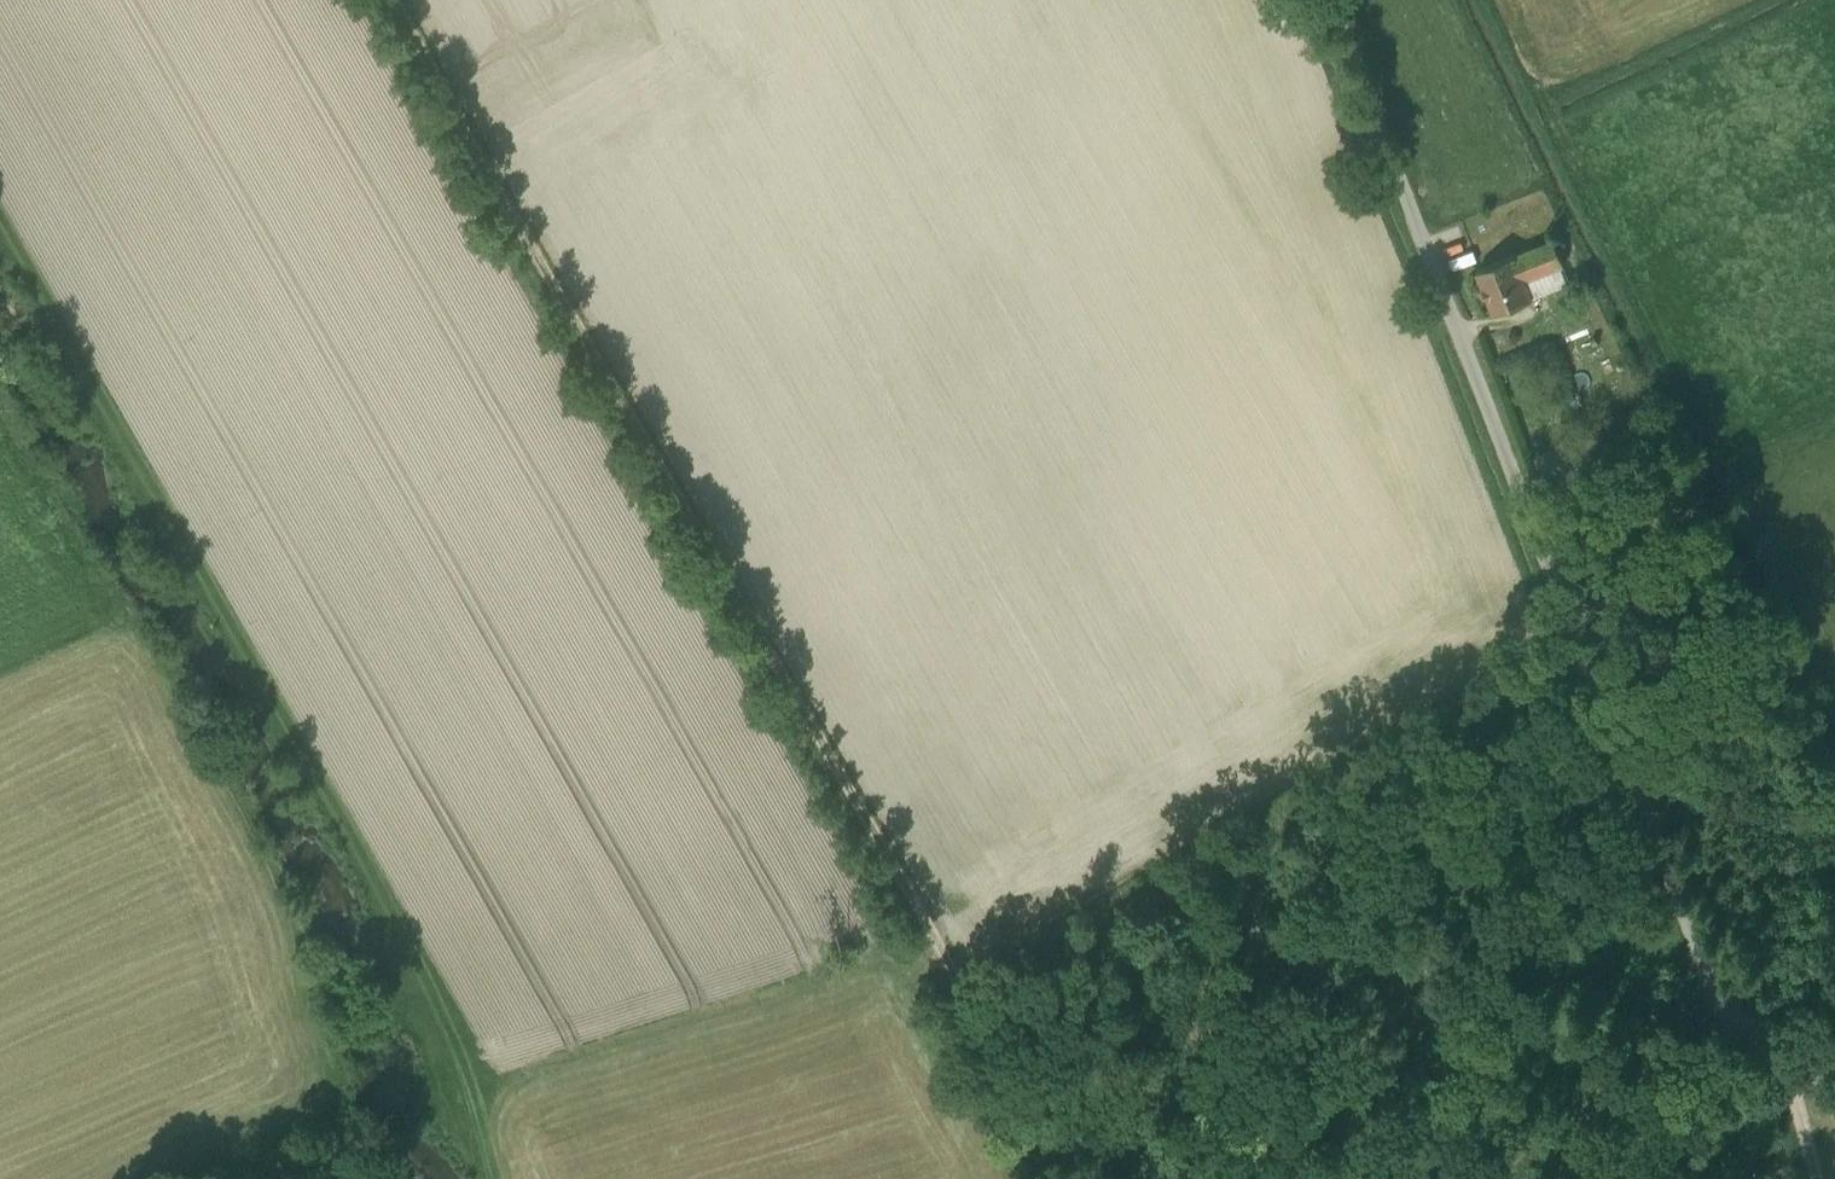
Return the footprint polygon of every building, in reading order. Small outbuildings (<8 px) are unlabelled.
[(1554,241),(1515,256),(1525,281),(1564,265),(1554,241)] [(1525,281),(1515,256),(1477,271),(1494,314),(1532,298),(1525,281)] [(1712,1065),(1710,1056),(1699,1058),(1700,1067),(1712,1065)]
